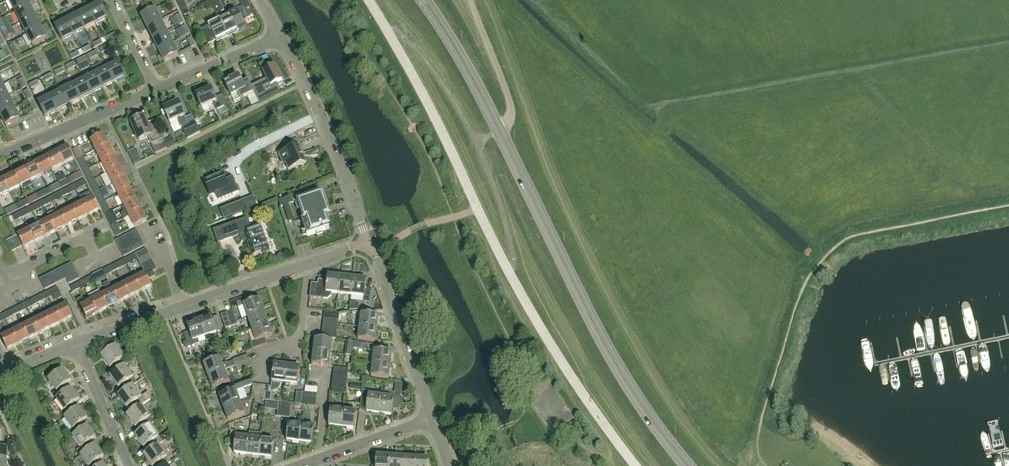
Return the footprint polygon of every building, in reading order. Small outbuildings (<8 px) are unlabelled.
[(29,5),(27,0),(11,0),(9,1),(15,12),(29,5)] [(177,9),(172,0),(168,2),(172,11),(177,9)] [(209,0),(219,21),(227,36),(245,27),(242,20),(249,16),(243,6),(236,10),(237,11),(224,18),(222,12),(224,11),(219,0),(210,0),(209,0)] [(101,4),(89,10),(96,24),(108,18),(101,4)] [(29,5),(15,12),(21,23),(35,16),(29,5)] [(147,28),(161,21),(155,9),(142,16),(147,28)] [(96,24),(89,10),(78,16),(85,30),(96,24)] [(184,22),(180,14),(175,17),(179,25),(184,22)] [(41,27),(35,16),(21,23),(26,34),(41,27)] [(78,16),(67,22),(74,35),(85,30),(78,16)] [(167,32),(161,21),(147,28),(153,39),(167,32)] [(219,21),(201,30),(209,45),(227,36),(219,21)] [(74,35),(67,22),(55,28),(62,41),(74,35)] [(189,34),(185,26),(181,28),(185,36),(189,34)] [(41,27),(26,34),(32,46),(46,39),(41,27)] [(11,38),(6,30),(2,33),(6,41),(11,38)] [(172,43),(167,32),(153,39),(159,50),(172,43)] [(115,33),(107,37),(109,41),(117,37),(115,33)] [(195,45),(191,37),(187,39),(191,48),(195,45)] [(101,40),(92,44),(94,48),(103,44),(101,40)] [(114,42),(100,49),(102,53),(110,49),(109,48),(116,45),(114,42)] [(172,43),(159,50),(165,62),(178,55),(172,43)] [(18,53),(14,44),(9,46),(14,55),(18,53)] [(89,46),(81,50),(83,54),(91,50),(89,46)] [(11,56),(7,48),(3,50),(7,58),(11,56)] [(26,80),(50,69),(42,49),(31,54),(35,64),(31,66),(27,57),(17,61),(26,80)] [(96,51),(88,55),(90,59),(98,55),(96,51)] [(78,52),(70,56),(72,60),(80,56),(78,52)] [(85,57),(77,61),(79,65),(87,61),(85,57)] [(74,62),(66,66),(68,70),(76,66),(74,62)] [(118,64),(106,70),(113,84),(125,78),(118,64)] [(19,73),(15,65),(11,67),(15,75),(19,73)] [(257,74),(261,82),(267,79),(271,86),(283,81),(275,65),(263,71),(257,74)] [(63,68),(54,72),(56,76),(65,72),(63,68)] [(113,84),(106,70),(95,75),(102,89),(113,84)] [(51,74),(43,78),(45,82),(53,78),(51,74)] [(102,89),(95,75),(84,81),(91,95),(102,89)] [(235,103),(254,93),(248,81),(242,84),(238,76),(225,83),(235,103)] [(26,87),(22,79),(18,81),(22,89),(26,87)] [(84,81),(73,87),(80,101),(91,95),(84,81)] [(3,86),(0,87),(0,101),(9,97),(3,86)] [(80,101),(73,87),(61,92),(68,106),(80,101)] [(223,95),(215,98),(211,88),(196,95),(201,108),(213,102),(217,110),(228,106),(223,95)] [(28,90),(24,92),(28,100),(32,98),(28,90)] [(61,92),(50,98),(57,112),(68,106),(61,92)] [(0,101),(0,114),(0,115),(14,108),(9,97),(0,101)] [(57,112),(50,98),(38,104),(45,118),(57,112)] [(34,101),(29,103),(34,112),(38,110),(34,101)] [(170,123),(177,120),(181,128),(182,128),(187,139),(200,132),(192,115),(186,118),(185,116),(184,116),(178,102),(164,109),(170,123)] [(20,120),(14,108),(0,115),(6,127),(20,120)] [(144,116),(130,123),(139,141),(148,137),(152,144),(156,154),(167,149),(163,141),(154,120),(153,121),(156,127),(151,130),(144,116)] [(96,152),(109,146),(103,135),(91,141),(96,152)] [(176,144),(172,137),(163,141),(167,149),(176,144)] [(109,146),(96,152),(102,163),(114,157),(109,146)] [(275,158),(280,156),(283,164),(286,163),(289,171),(307,163),(299,146),(285,151),(284,148),(273,152),(275,158)] [(74,159),(68,147),(57,153),(63,165),(74,159)] [(78,147),(73,150),(76,157),(82,155),(78,147)] [(63,165),(57,153),(46,158),(52,170),(63,165)] [(114,157),(102,163),(107,174),(119,167),(114,157)] [(52,170),(46,158),(36,163),(42,176),(52,170)] [(85,161),(80,164),(83,171),(89,169),(85,161)] [(42,176),(36,163),(25,169),(31,181),(42,176)] [(119,167),(107,174),(112,184),(125,178),(119,167)] [(25,169),(14,174),(20,187),(22,190),(33,185),(31,181),(25,169)] [(89,169),(83,171),(87,179),(93,176),(89,169)] [(80,171),(72,175),(75,181),(83,177),(80,171)] [(64,173),(56,177),(59,182),(62,188),(69,184),(66,178),(64,173)] [(222,173),(205,182),(211,196),(217,193),(219,200),(239,191),(233,177),(226,180),(222,173)] [(20,187),(14,174),(3,180),(9,192),(20,187)] [(130,189),(125,178),(112,184),(118,195),(130,189)] [(84,179),(76,183),(79,189),(87,185),(84,179)] [(3,180),(0,181),(0,197),(9,192),(3,180)] [(62,188),(59,182),(51,186),(53,192),(62,188)] [(96,183),(91,186),(94,193),(100,190),(96,183)] [(69,187),(62,190),(65,196),(72,192),(69,187)] [(136,200),(130,189),(118,195),(123,206),(136,200)] [(44,190),(37,193),(40,199),(47,195),(44,190)] [(62,190),(55,194),(57,200),(65,196),(62,190)] [(100,190),(94,193),(98,201),(104,198),(100,190)] [(316,195),(317,196),(299,203),(304,218),(301,219),(307,236),(329,229),(321,205),(327,203),(324,192),(316,195)] [(40,199),(37,193),(29,197),(32,203),(40,199)] [(289,204),(293,202),(291,196),(285,198),(278,201),(280,207),(283,206),(289,222),(294,220),(289,204)] [(48,197),(41,201),(44,206),(51,203),(48,197)] [(94,198),(81,204),(87,217),(100,210),(94,198)] [(253,198),(229,208),(232,216),(247,210),(248,212),(258,208),(253,198)] [(136,200),(123,206),(126,211),(121,214),(124,219),(129,216),(129,217),(141,210),(136,200)] [(23,201),(15,204),(18,210),(26,206),(23,201)] [(41,201),(33,205),(36,211),(44,206),(41,201)] [(105,201),(100,204),(105,215),(111,212),(105,201)] [(18,210),(15,204),(8,208),(11,214),(18,210)] [(81,204),(72,209),(78,221),(87,217),(81,204)] [(27,208),(19,212),(22,218),(29,214),(27,208)] [(72,209),(61,214),(67,227),(78,221),(72,209)] [(141,210),(129,217),(134,228),(147,222),(141,210)] [(12,216),(14,221),(22,218),(19,212),(12,216)] [(116,223),(111,212),(105,215),(111,225),(116,223)] [(61,214),(50,219),(57,232),(67,227),(61,214)] [(50,219),(39,225),(45,238),(57,232),(50,219)] [(270,251),(261,228),(252,231),(248,219),(213,230),(218,243),(240,236),(242,242),(247,240),(253,257),(262,254),(270,251)] [(122,234),(116,223),(111,225),(116,237),(122,234)] [(39,225),(29,230),(35,243),(45,238),(39,225)] [(29,230),(18,236),(23,246),(24,248),(35,243),(29,230)] [(136,230),(126,235),(129,241),(139,235),(136,230)] [(126,235),(115,240),(118,246),(129,241),(126,235)] [(142,241),(139,235),(129,241),(131,246),(142,241)] [(18,236),(12,238),(18,249),(23,246),(18,236)] [(12,238),(7,241),(12,251),(18,249),(12,238)] [(129,241),(118,246),(121,251),(131,246),(129,241)] [(145,246),(142,241),(131,246),(134,251),(145,246)] [(131,246),(121,251),(124,257),(134,251),(131,246)] [(138,259),(149,254),(146,249),(136,254),(138,259)] [(138,259),(136,254),(125,260),(127,265),(138,259)] [(138,259),(141,264),(151,259),(149,254),(138,259)] [(141,264),(143,269),(154,264),(151,259),(141,264)] [(125,260),(114,265),(116,270),(127,265),(125,260)] [(71,263),(61,268),(63,273),(74,268),(71,263)] [(154,264),(143,269),(146,274),(146,275),(153,271),(156,269),(154,264)] [(116,270),(114,265),(103,271),(105,275),(116,270)] [(61,268),(56,271),(61,281),(66,279),(63,273),(61,268)] [(77,273),(74,268),(63,273),(66,279),(77,273)] [(56,271),(50,273),(53,279),(56,284),(61,281),(56,271)] [(103,271),(97,273),(100,279),(106,276),(105,275),(103,271)] [(149,281),(156,278),(153,271),(146,275),(149,281)] [(39,279),(42,284),(53,279),(50,273),(39,279)] [(79,279),(77,273),(66,279),(69,284),(79,279)] [(146,274),(134,279),(141,292),(152,286),(149,281),(146,275),(146,274)] [(339,294),(341,276),(328,275),(328,280),(319,279),(318,283),(312,283),(310,297),(325,299),(328,299),(331,296),(331,293),(339,294)] [(95,281),(92,276),(81,281),(84,286),(95,281)] [(354,278),(341,276),(339,294),(352,295),(354,278)] [(354,278),(352,295),(364,297),(364,302),(370,303),(372,287),(365,287),(366,280),(354,278)] [(42,284),(45,289),(56,284),(53,279),(42,284)] [(134,279),(124,285),(130,298),(141,292),(134,279)] [(84,286),(81,281),(70,287),(73,292),(80,288),(81,290),(85,288),(84,286)] [(119,303),(108,282),(103,285),(107,293),(102,296),(108,308),(119,303)] [(130,298),(124,285),(113,290),(109,282),(108,282),(119,303),(130,298)] [(57,287),(46,292),(48,298),(52,296),(54,301),(62,297),(57,287)] [(48,298),(46,292),(35,298),(38,303),(48,298)] [(108,308),(102,296),(91,301),(98,314),(108,308)] [(38,303),(35,298),(24,303),(27,309),(38,303)] [(98,314),(91,301),(86,304),(83,298),(78,301),(87,319),(98,314)] [(248,317),(264,311),(260,299),(244,305),(248,317)] [(27,309),(24,303),(13,309),(16,314),(27,309)] [(56,311),(62,323),(73,317),(67,305),(56,311)] [(16,314),(13,309),(3,314),(5,320),(16,314)] [(232,310),(227,312),(232,327),(238,325),(232,310)] [(62,323),(56,311),(45,316),(51,328),(62,323)] [(264,311),(248,317),(252,329),(269,324),(264,311)] [(232,327),(227,312),(220,315),(225,329),(232,327)] [(324,319),(338,320),(339,314),(325,312),(324,319)] [(359,313),(357,327),(375,329),(377,316),(359,313)] [(51,328),(45,316),(34,322),(40,334),(51,328)] [(205,336),(206,341),(211,340),(209,335),(217,332),(217,331),(222,330),(218,316),(212,318),(211,316),(199,320),(205,336)] [(205,336),(199,320),(187,324),(189,331),(184,333),(188,347),(199,343),(198,339),(205,336)] [(40,334),(34,322),(23,327),(29,339),(40,334)] [(269,324),(252,329),(256,341),(251,342),(253,348),(267,344),(265,338),(273,336),(269,324)] [(29,339),(23,327),(13,332),(19,345),(29,339)] [(375,329),(357,327),(356,339),(373,342),(375,329)] [(19,345),(13,332),(2,338),(8,350),(19,345)] [(314,352),(331,354),(333,341),(316,339),(314,352)] [(353,348),(367,350),(368,343),(354,342),(353,348)] [(116,345),(101,356),(110,368),(110,367),(114,372),(124,364),(125,365),(129,363),(125,357),(116,345)] [(374,351),(373,364),(390,366),(392,353),(374,351)] [(331,354),(314,352),(312,364),(330,367),(331,354)] [(235,366),(249,361),(246,355),(233,360),(235,366)] [(220,358),(203,364),(208,376),(225,370),(229,368),(227,362),(222,364),(220,358)] [(249,361),(235,366),(237,372),(251,367),(249,361)] [(114,372),(109,375),(118,387),(119,387),(122,392),(133,384),(134,385),(137,383),(133,377),(133,376),(125,365),(124,364),(114,372)] [(264,400),(270,401),(271,392),(274,392),(277,391),(278,390),(279,388),(280,387),(281,386),(281,385),(281,383),(281,382),(285,383),(287,365),(274,364),(271,387),(265,386),(264,400)] [(390,366),(373,364),(371,377),(389,379),(390,366)] [(287,365),(285,383),(298,384),(300,367),(287,365)] [(333,374),(348,376),(349,369),(334,367),(333,374)] [(53,393),(57,398),(70,388),(67,384),(71,381),(63,369),(48,380),(56,391),(53,393)] [(225,370),(208,376),(212,388),(229,382),(225,370)] [(219,395),(224,408),(240,401),(236,390),(252,385),(253,384),(251,378),(223,388),(225,393),(219,395)] [(347,381),(332,379),(331,386),(346,388),(347,381)] [(394,396),(400,396),(402,383),(396,382),(394,396)] [(122,392),(118,395),(127,407),(127,406),(131,412),(142,404),(142,405),(151,398),(147,392),(142,396),(134,385),(133,384),(122,392)] [(253,385),(251,399),(255,399),(258,400),(260,385),(253,384),(252,385),(253,385)] [(258,400),(255,399),(255,402),(260,403),(260,400),(263,400),(265,386),(260,385),(258,400)] [(61,413),(65,417),(79,407),(75,403),(79,400),(71,388),(70,388),(57,398),(56,399),(64,410),(61,413)] [(379,413),(381,396),(369,394),(369,392),(362,391),(360,410),(367,411),(367,412),(379,413)] [(302,399),(316,401),(317,394),(302,392),(302,399)] [(394,397),(381,396),(379,413),(392,415),(394,397)] [(245,414),(240,401),(224,408),(228,420),(245,414)] [(284,417),(285,403),(279,402),(277,416),(284,417)] [(131,412),(127,415),(135,427),(136,426),(140,432),(150,424),(151,425),(154,422),(150,416),(142,405),(142,404),(131,412)] [(69,431),(73,436),(87,426),(83,421),(88,418),(79,407),(65,417),(64,418),(72,429),(69,431)] [(342,427),(344,409),(331,408),(328,425),(342,427)] [(356,411),(344,409),(342,427),(354,429),(356,411)] [(299,442),(301,425),(288,423),(286,440),(299,442)] [(140,432),(135,435),(144,446),(148,451),(158,444),(159,444),(172,434),(170,431),(160,438),(159,437),(151,425),(150,424),(140,432)] [(314,426),(301,425),(299,442),(312,444),(314,426)] [(73,436),(81,448),(92,441),(96,437),(87,426),(73,436)] [(235,446),(234,453),(246,455),(249,437),(237,435),(237,431),(230,430),(229,445),(235,446)] [(249,437),(246,455),(259,456),(261,439),(262,434),(249,432),(249,437)] [(261,439),(259,456),(272,458),(275,440),(261,439)] [(103,464),(100,459),(104,456),(96,445),(95,445),(92,441),(81,448),(78,450),(81,455),(81,456),(88,465),(100,465),(103,464)] [(167,463),(167,464),(171,461),(168,457),(159,444),(158,444),(148,451),(144,455),(152,465),(163,465),(167,463)] [(7,462),(7,457),(8,457),(9,449),(0,448),(0,462),(7,462)] [(390,456),(377,455),(376,465),(389,465),(390,456)] [(390,456),(389,465),(402,465),(403,456),(390,456)] [(402,465),(415,465),(415,457),(403,456),(402,465)] [(415,465),(428,465),(428,458),(415,457),(415,465)]
